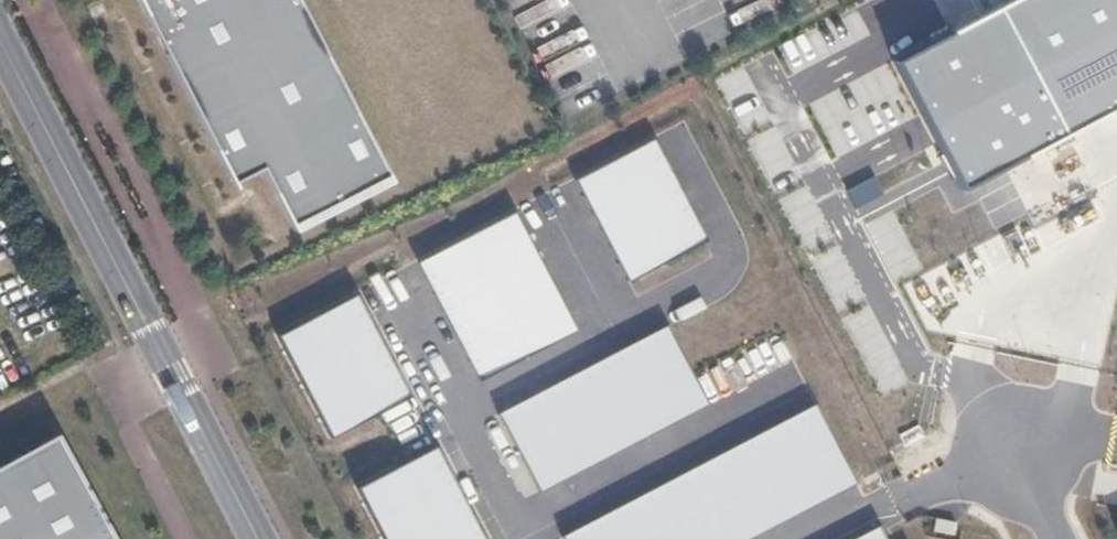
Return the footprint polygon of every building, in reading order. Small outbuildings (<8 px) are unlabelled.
[(232,172),(257,155),(289,211),(385,163),(300,0),(141,0),(232,172)] [(890,63),(954,180),(1116,100),(1116,0),(1003,0),(890,63)] [(571,181),(635,298),(712,258),(652,140),(571,181)] [(419,257),(477,372),(568,323),(506,210),(419,257)] [(360,305),(264,336),(329,464),(418,425),(360,305)] [(701,409),(659,328),(490,407),(531,492),(701,409)] [(811,413),(553,537),(554,538),(742,538),(855,484),(811,413)] [(56,435),(0,466),(0,538),(112,538),(56,435)] [(433,450),(344,495),(369,538),(479,538),(433,450)]
